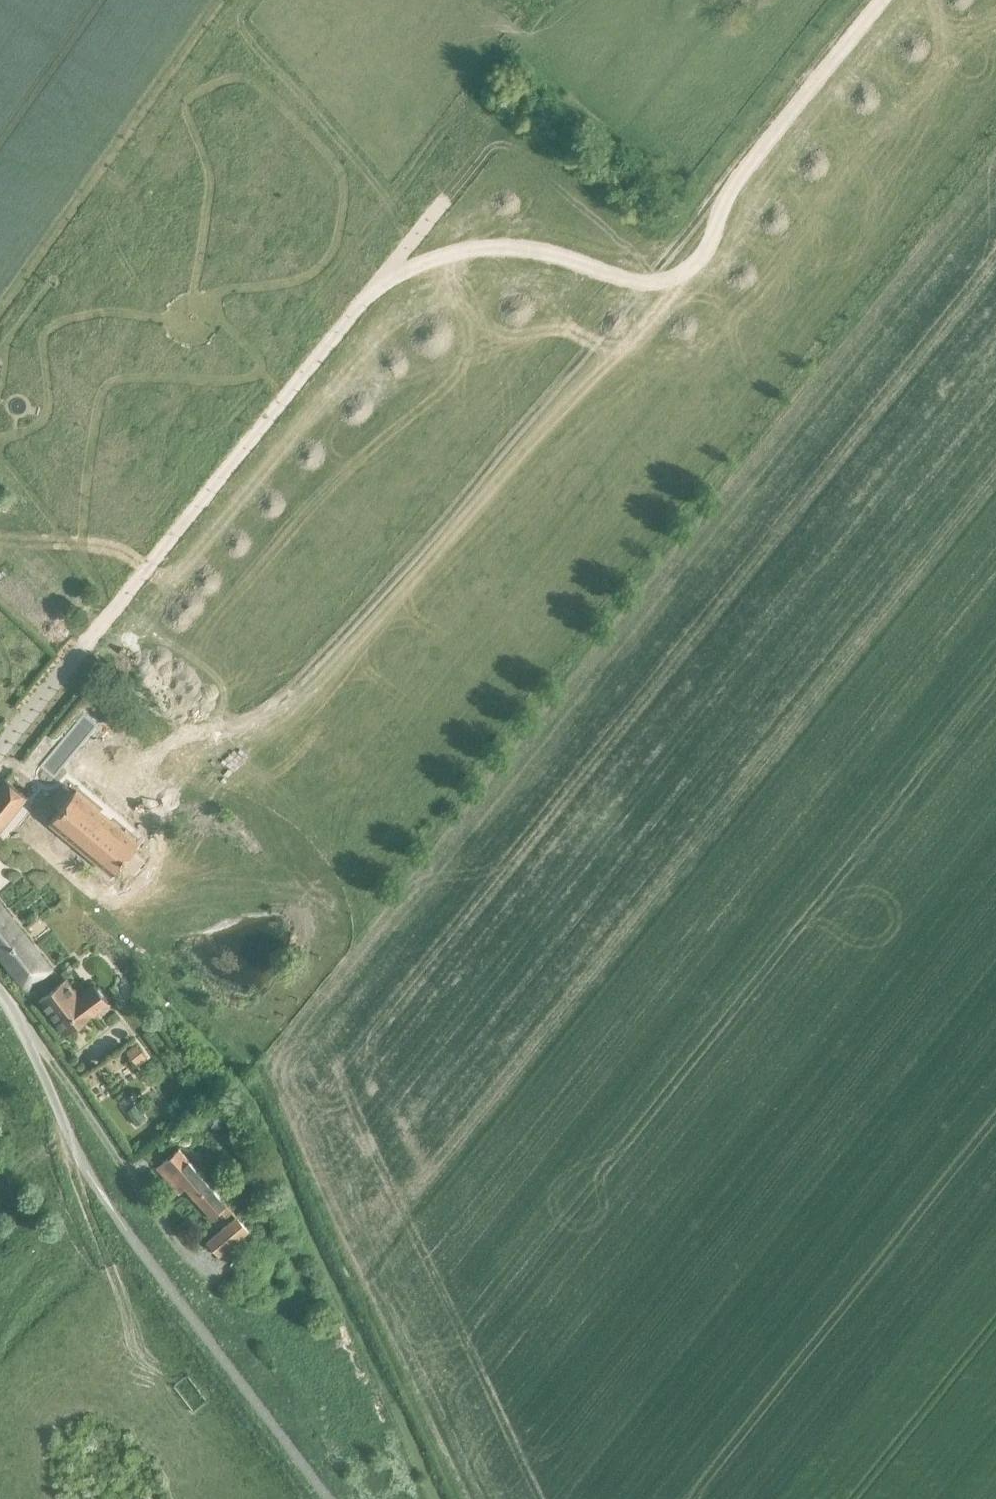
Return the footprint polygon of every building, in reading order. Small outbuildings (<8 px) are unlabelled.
[(0,790),(0,826),(24,795),(7,781),(0,790)] [(113,872),(139,842),(78,790),(52,820),(113,872)] [(51,968),(0,904),(0,953),(28,987),(51,968)] [(77,994),(74,990),(66,980),(42,998),(67,1031),(109,1000),(95,981),(77,994)] [(135,1044),(125,1051),(136,1066),(146,1058),(135,1044)] [(178,1149),(156,1168),(178,1194),(185,1188),(211,1218),(220,1211),(225,1217),(231,1211),(178,1149)] [(219,1257),(250,1231),(238,1218),(208,1243),(219,1257)]
